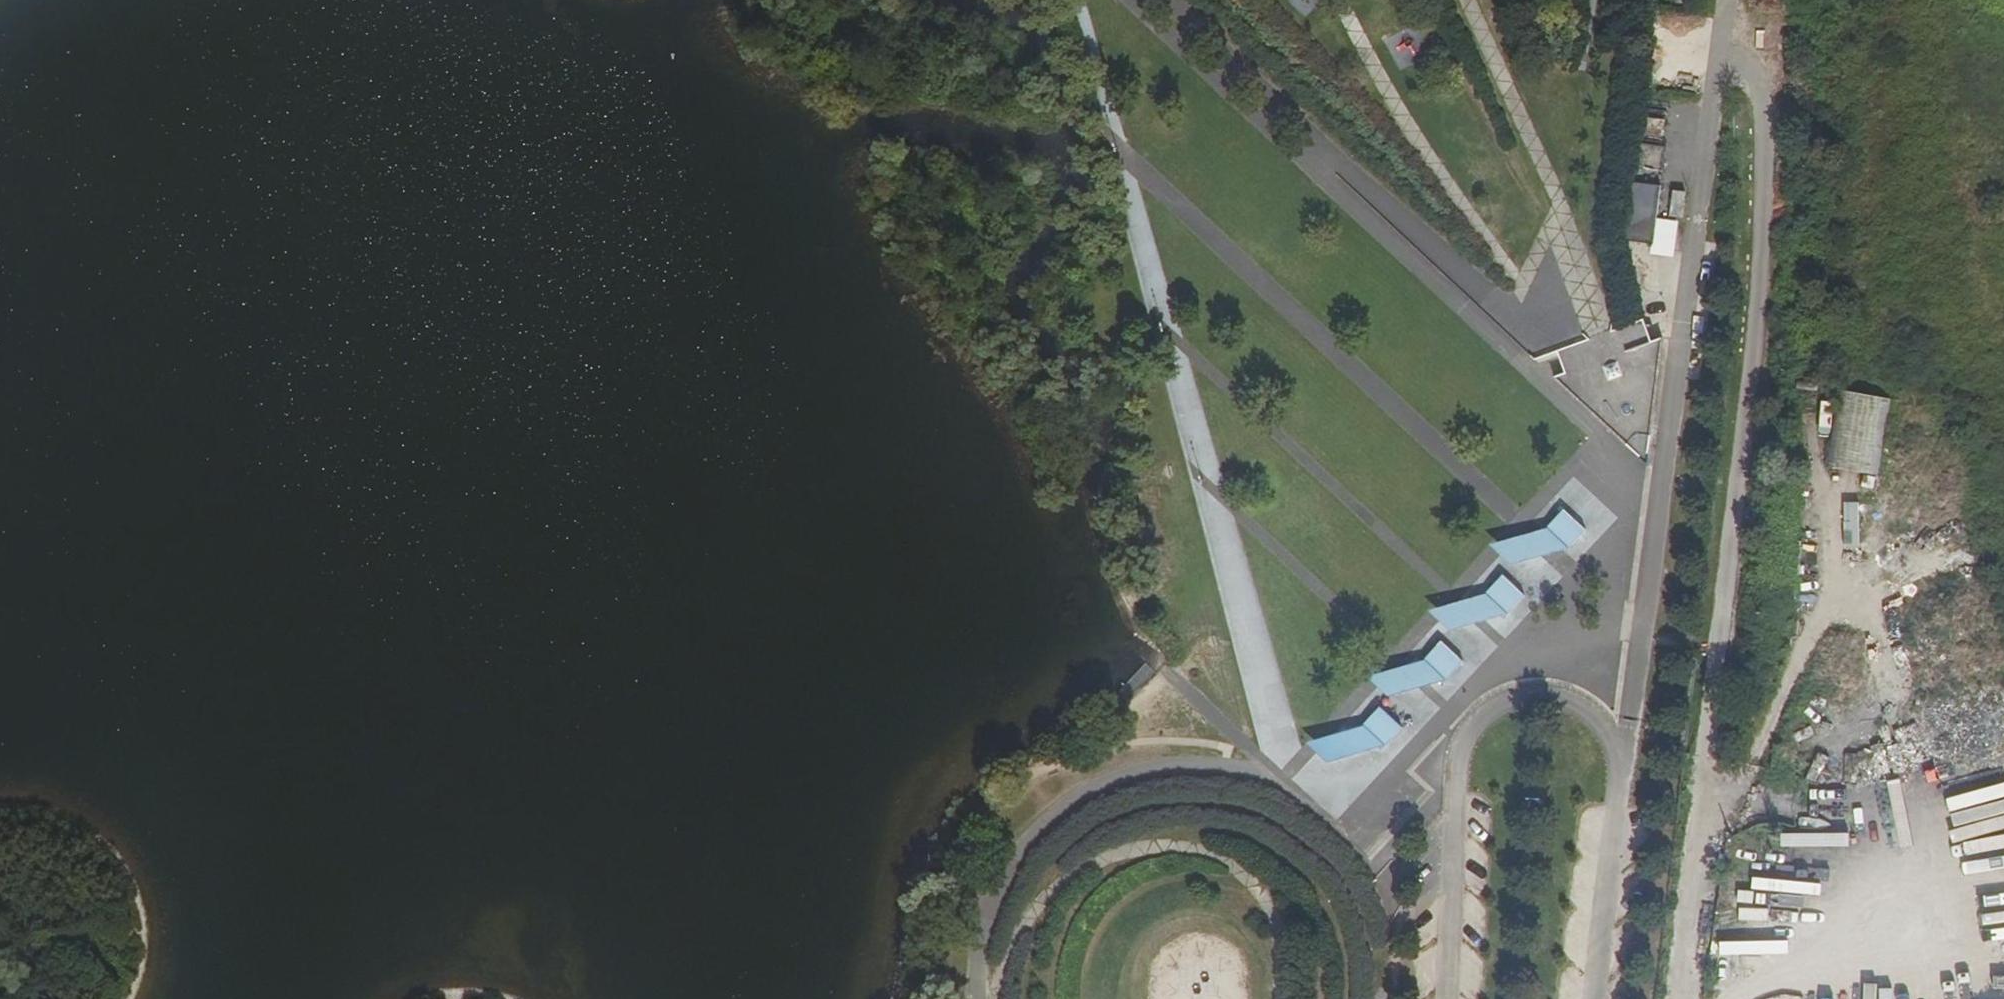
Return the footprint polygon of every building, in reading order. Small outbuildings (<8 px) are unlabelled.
[(1677,218),(1678,194),(1666,193),(1664,216),(1677,218)] [(1666,249),(1667,231),(1647,228),(1645,246),(1666,249)] [(1650,468),(1668,352),(1670,342),(1657,346),(1649,323),(1578,347),(1571,345),(1565,347),(1560,352),(1570,377),(1564,383),(1650,468)] [(1826,465),(1877,476),(1894,400),(1843,389),(1826,465)] [(1561,551),(1580,529),(1559,510),(1539,531),(1561,551)] [(1498,615),(1517,597),(1496,575),(1478,595),(1498,615)] [(1436,680),(1456,661),(1435,640),(1416,661),(1436,680)] [(1385,735),(1396,726),(1374,704),(1363,715),(1368,718),(1360,729),(1371,740),(1379,733),(1385,735)]
